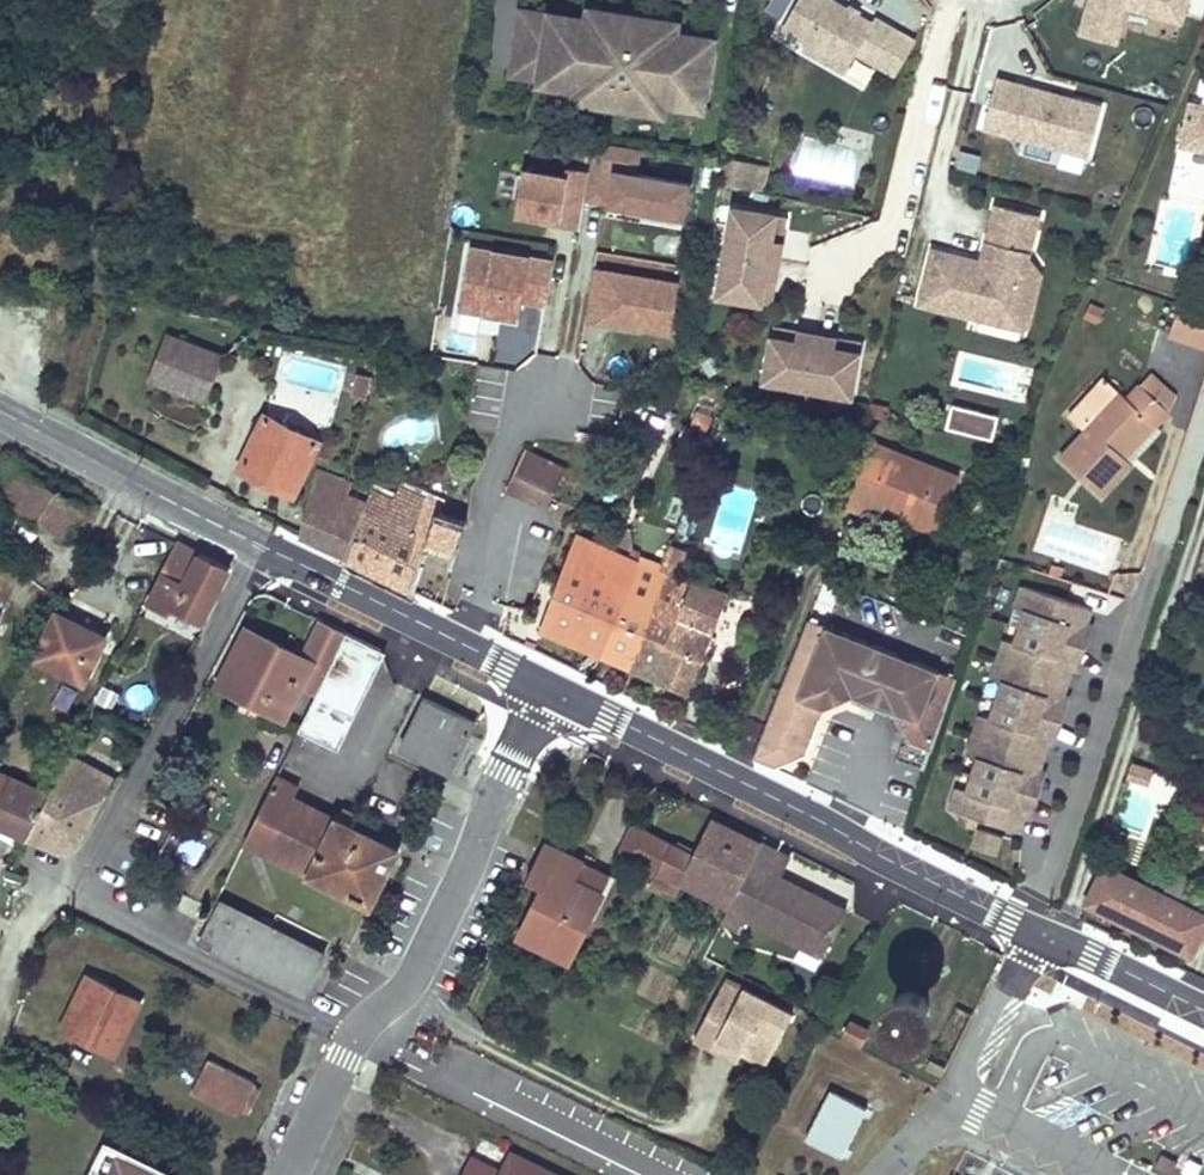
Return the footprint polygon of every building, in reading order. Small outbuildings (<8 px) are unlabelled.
[(782,18),(790,0),(762,0),(759,8),(782,18)] [(860,71),(868,58),(882,66),(904,33),(887,22),(884,27),(843,0),(814,0),(795,28),(820,44),(860,71)] [(1193,0),(1088,0),(1081,33),(1121,41),(1128,8),(1189,20),(1193,0)] [(599,5),(587,3),(585,14),(585,15),(597,16),(598,10),(599,11),(599,5)] [(599,11),(598,10),(597,16),(585,15),(585,14),(583,14),(582,19),(546,13),(545,17),(535,76),(535,79),(538,80),(558,83),(557,86),(570,88),(570,93),(571,94),(584,96),(583,102),(584,102),(645,112),(646,112),(647,106),(659,108),(661,108),(662,103),(674,106),(675,106),(676,102),(698,106),(709,40),(673,34),(674,29),(672,29),(660,27),(661,21),(660,21),(599,11)] [(545,17),(516,11),(506,72),(535,76),(545,17)] [(674,17),(661,15),(660,21),(661,21),(660,27),(672,29),(674,17)] [(925,47),(904,33),(882,66),(904,80),(925,47)] [(856,76),(860,71),(820,44),(816,50),(856,76)] [(1089,172),(1108,101),(998,72),(982,128),(1062,150),(1058,164),(1089,172)] [(558,83),(538,80),(536,92),(557,95),(558,87),(557,86),(558,83)] [(571,94),(570,105),(583,108),(584,102),(583,102),(584,96),(571,94)] [(675,106),(674,106),(673,114),(694,118),(695,106),(676,102),(675,106)] [(1189,104),(1180,147),(1203,152),(1203,107),(1189,104)] [(646,112),(645,112),(644,118),(657,120),(659,108),(647,106),(646,112)] [(730,186),(759,193),(764,170),(734,162),(730,186)] [(581,230),(591,171),(571,167),(569,177),(525,169),(518,212),(546,217),(545,223),(581,230)] [(774,197),(780,174),(764,170),(759,193),(774,197)] [(1004,256),(993,263),(944,251),(930,306),(980,318),(981,314),(1022,325),(1035,274),(1026,272),(1031,252),(1040,253),(1049,216),(1007,205),(998,242),(1007,245),(1004,256)] [(792,264),(795,245),(785,243),(788,219),(745,212),(731,300),(774,307),(778,282),(788,284),(792,264)] [(795,245),(799,220),(788,219),(785,243),(795,245)] [(1007,245),(998,242),(993,263),(1004,256),(1007,245)] [(465,243),(460,310),(522,314),(523,303),(550,304),(554,249),(465,243)] [(1035,274),(1022,325),(1038,328),(1052,274),(1038,259),(1040,253),(1031,252),(1026,272),(1035,274)] [(671,334),(680,285),(595,269),(586,319),(671,334)] [(785,308),(788,284),(778,282),(774,307),(785,308)] [(1176,297),(1164,332),(1203,346),(1203,307),(1176,297)] [(459,309),(457,325),(483,328),(485,313),(459,309)] [(807,343),(809,333),(785,329),(783,339),(807,343)] [(863,399),(871,355),(847,351),(849,341),(829,337),(809,333),(807,343),(783,339),(775,383),(819,391),(863,399)] [(207,400),(223,355),(166,334),(150,380),(207,400)] [(871,355),(873,345),(849,341),(847,351),(871,355)] [(350,394),(363,397),(369,374),(355,371),(350,394)] [(1176,394),(1152,371),(1141,382),(1168,410),(1176,394)] [(1128,397),(1105,376),(1069,413),(1085,428),(1060,455),(1101,492),(1130,461),(1161,427),(1156,423),(1168,410),(1141,382),(1128,397)] [(1004,439),(1010,416),(964,404),(958,427),(1004,439)] [(293,494),(321,440),(266,413),(239,468),(293,494)] [(896,506),(940,523),(958,476),(871,442),(846,507),(867,515),(874,497),(896,506)] [(504,489),(546,510),(566,467),(524,447),(504,489)] [(0,483),(0,502),(68,540),(86,508),(10,465),(0,483)] [(300,534),(347,558),(359,522),(337,512),(339,504),(342,489),(314,479),(300,534)] [(433,544),(443,515),(437,512),(438,507),(396,491),(392,501),(382,528),(361,520),(363,512),(339,504),(337,512),(359,522),(347,558),(410,588),(425,541),(433,544)] [(382,528),(392,501),(370,493),(363,512),(361,520),(382,528)] [(936,532),(940,523),(896,506),(893,515),(936,532)] [(433,544),(458,552),(465,522),(443,515),(433,544)] [(633,668),(661,571),(642,564),(576,535),(541,630),(633,668)] [(176,541),(161,571),(164,572),(150,603),(171,614),(173,608),(202,624),(229,568),(176,541)] [(728,595),(661,571),(633,668),(690,691),(728,595)] [(962,790),(952,787),(946,805),(958,810),(955,819),(968,824),(971,814),(1012,828),(1019,808),(1003,804),(1008,786),(1016,765),(1032,770),(1044,735),(1028,730),(1034,712),(1040,691),(1057,697),(1068,664),(1051,658),(1058,638),(1064,619),(1081,625),(1087,606),(1019,584),(1011,605),(1021,608),(1011,642),(1001,639),(989,676),(998,679),(986,717),(976,714),(963,751),(973,755),(962,790)] [(35,655),(47,661),(69,619),(56,612),(35,655)] [(69,619),(47,661),(84,681),(105,637),(69,619)] [(942,702),(952,675),(831,627),(810,619),(755,758),(775,765),(808,753),(825,708),(855,694),(899,711),(910,741),(924,746),(942,702)] [(1058,638),(1082,645),(1088,627),(1081,625),(1064,619),(1058,638)] [(217,684),(264,707),(271,695),(290,703),(300,684),(317,693),(345,635),(320,622),(302,656),(245,629),(217,684)] [(317,693),(312,704),(345,720),(378,651),(380,649),(348,633),(346,632),(345,635),(317,693)] [(1051,658),(1068,664),(1075,665),(1082,645),(1058,638),(1051,658)] [(1040,691),(1034,712),(1057,719),(1063,700),(1057,697),(1040,691)] [(271,695),(264,707),(283,716),(290,703),(271,695)] [(424,697),(418,710),(424,711),(429,699),(424,697)] [(424,711),(418,710),(401,746),(448,770),(474,721),(446,708),(429,699),(424,711)] [(312,704),(306,716),(338,734),(345,720),(312,704)] [(1028,730),(1044,735),(1051,737),(1057,719),(1034,712),(1028,730)] [(306,716),(276,776),(283,780),(306,733),(332,745),(338,734),(306,716)] [(47,795),(29,837),(67,851),(78,843),(111,778),(67,756),(47,795)] [(1111,829),(1145,841),(1155,814),(1169,819),(1184,777),(1136,760),(1111,829)] [(1016,765),(1008,786),(1032,793),(1040,772),(1032,770),(1016,765)] [(12,778),(0,772),(0,803),(12,778)] [(276,776),(245,839),(370,900),(391,858),(376,851),(381,841),(350,826),(356,816),(341,809),(336,819),(293,796),(298,787),(283,780),(276,776)] [(0,803),(0,826),(29,837),(47,795),(12,778),(0,803)] [(1003,804),(1019,808),(1027,810),(1032,793),(1008,786),(1003,804)] [(658,836),(633,825),(620,852),(643,862),(643,863),(657,869),(653,877),(652,880),(675,891),(681,879),(732,903),(723,918),(743,928),(750,917),(804,944),(809,934),(831,945),(850,909),(824,896),(820,905),(810,901),(815,891),(780,875),(790,856),(711,817),(696,848),(693,854),(677,845),(658,836)] [(994,833),(974,827),(968,844),(988,851),(994,833)] [(679,840),(677,845),(693,854),(696,848),(679,840)] [(381,841),(376,851),(391,858),(396,848),(381,841)] [(519,938),(518,939),(568,961),(590,917),(601,895),(571,879),(580,861),(544,844),(526,881),(543,890),(519,938)] [(601,895),(609,879),(585,867),(586,864),(580,861),(571,879),(601,895)] [(657,869),(643,863),(638,874),(652,880),(653,877),(657,869)] [(1085,902),(1190,956),(1203,929),(1203,918),(1104,866),(1085,902)] [(824,896),(815,891),(810,901),(820,905),(824,896)] [(222,901),(212,921),(314,971),(323,952),(222,901)] [(212,921),(202,941),(303,993),(314,971),(212,921)] [(809,934),(804,944),(826,954),(831,945),(809,934)] [(62,1027),(84,1038),(87,1033),(118,1048),(142,1002),(90,975),(62,1027)] [(692,1037),(710,1046),(716,1035),(740,1047),(765,1060),(790,1008),(723,975),(692,1037)] [(885,1025),(889,1032),(895,1037),(903,1040),(911,1040),(919,1038),(926,1033),(931,1026),(933,1018),(933,1010),(929,1002),(924,996),(917,992),(909,990),(900,992),(893,995),(887,1001),(884,1009),(883,1017),(885,1025)] [(849,1020),(841,1036),(863,1045),(870,1030),(849,1020)] [(87,1033),(84,1038),(114,1054),(118,1048),(87,1033)] [(716,1035),(710,1046),(735,1059),(740,1047),(716,1035)] [(210,1061),(196,1089),(239,1112),(241,1108),(249,1112),(262,1088),(210,1061)] [(832,1089),(806,1136),(840,1155),(866,1108),(832,1089)] [(109,1145),(99,1166),(106,1174),(173,1174),(109,1145)] [(512,1149),(501,1169),(472,1156),(462,1174),(565,1174),(512,1149)] [(1159,1152),(1154,1163),(1170,1171),(1175,1160),(1159,1152)] [(99,1166),(94,1174),(106,1174),(99,1166)]
